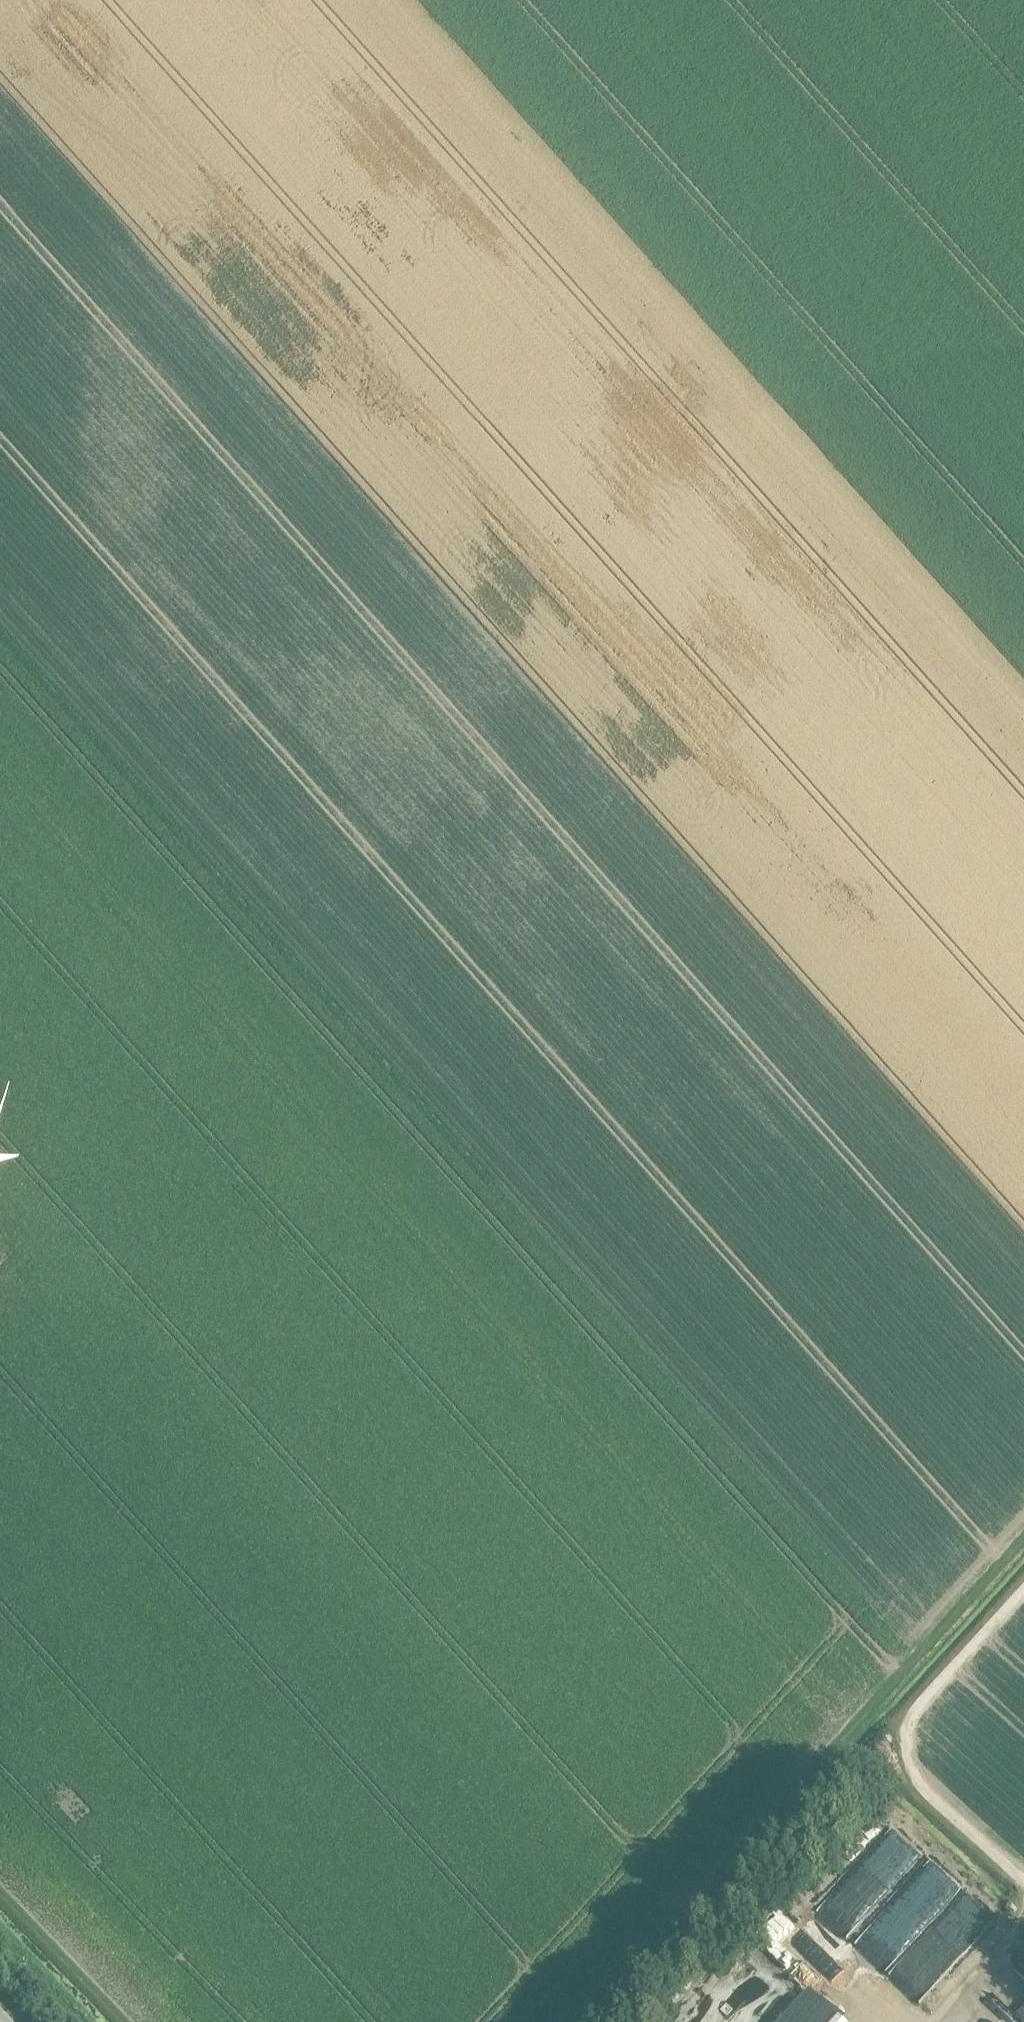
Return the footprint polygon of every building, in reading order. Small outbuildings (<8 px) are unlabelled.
[(872,1843),(897,1869),(910,1856),(884,1831),(872,1843)] [(927,1858),(897,1889),(919,1910),(948,1878),(927,1858)] [(927,1932),(947,1954),(979,1925),(959,1903),(927,1932)] [(881,1959),(899,1929),(881,1919),(864,1949),(881,1959)] [(998,1978),(990,1986),(1023,2017),(1023,1979),(1002,1959),(991,1971),(998,1978)] [(807,1991),(779,2021),(842,2021),(807,1991)]
